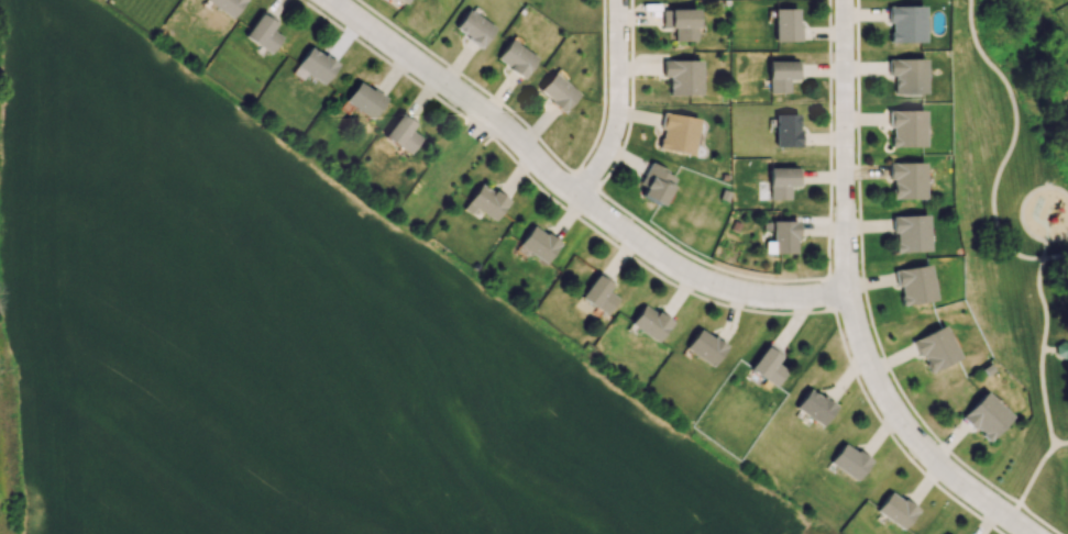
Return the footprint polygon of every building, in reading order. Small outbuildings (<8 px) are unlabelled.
[(203,2),(205,0),(246,0),(231,21),(203,2)] [(923,4),(923,42),(888,42),(888,32),(890,32),(890,22),(885,22),(885,4),(923,4)] [(467,8),(495,27),(480,49),(466,41),(467,38),(453,29),(467,8)] [(772,8),(796,8),(796,24),(800,24),(799,41),(772,40),(772,8)] [(660,9),(696,9),(696,41),(673,41),(674,26),(660,26),(660,9)] [(258,12),(275,23),(271,30),(282,37),(271,54),(243,35),(258,12)] [(509,37),(538,57),(522,79),(507,68),(508,66),(496,57),(509,37)] [(308,44),(337,63),(322,84),(294,65),(308,44)] [(701,58),(702,93),(669,94),(668,76),(662,76),(661,59),(701,58)] [(924,58),(924,93),(892,93),(892,75),(887,75),(887,58),(924,58)] [(795,59),(795,78),(789,78),(789,92),(769,92),(768,59),(795,59)] [(552,70),(579,93),(562,114),(548,101),(549,100),(537,89),(552,70)] [(356,80),(384,99),(370,119),(342,100),(356,80)] [(661,110),(698,119),(691,154),(658,146),(662,129),(657,127),(661,110)] [(922,110),(923,146),(889,147),(888,136),(891,136),(890,126),(887,126),(887,111),(922,110)] [(399,112),(415,123),(409,130),(421,137),(409,155),(383,136),(399,112)] [(773,113),(796,113),(796,131),(800,131),(800,146),(773,146),(773,113)] [(649,160),(668,169),(665,174),(674,178),(660,204),(640,194),(643,188),(637,183),(649,160)] [(923,163),(924,199),(890,200),(889,189),(891,189),(891,179),(888,179),(887,164),(923,163)] [(767,167),(796,167),(796,185),(790,185),(790,199),(767,199),(767,167)] [(478,183),(492,192),(493,189),(508,200),(494,220),(475,207),(470,213),(462,208),(478,183)] [(926,214),(928,252),(893,254),(892,243),(895,243),(894,233),(891,233),(890,216),(926,214)] [(770,220),(775,220),(796,220),(797,238),(793,238),(794,252),(773,253),(770,253),(770,220)] [(559,242),(544,263),(519,245),(532,225),(543,233),(544,232),(559,242)] [(927,265),(934,301),(900,307),(899,297),(900,297),(899,287),(895,287),(893,270),(927,265)] [(595,272),(612,282),(606,291),(617,298),(605,315),(579,298),(595,272)] [(657,310),(672,321),(657,343),(629,324),(642,304),(654,312),(657,310)] [(943,325),(958,359),(929,374),(921,355),(916,357),(909,342),(943,325)] [(697,330),(711,338),(713,336),(726,346),(711,368),(683,348),(697,330)] [(764,344),(780,355),(775,363),(786,370),(774,387),(747,369),(764,344)] [(807,388),(821,399),(823,396),(836,405),(821,427),(793,408),(807,388)] [(983,392),(1011,419),(987,444),(979,437),(980,435),(973,427),(971,431),(959,420),(983,392)] [(843,443),(856,452),(857,450),(870,460),(855,480),(828,461),(843,443)] [(903,498),(920,510),(903,532),(876,512),(889,492),(900,501),(903,498)]
